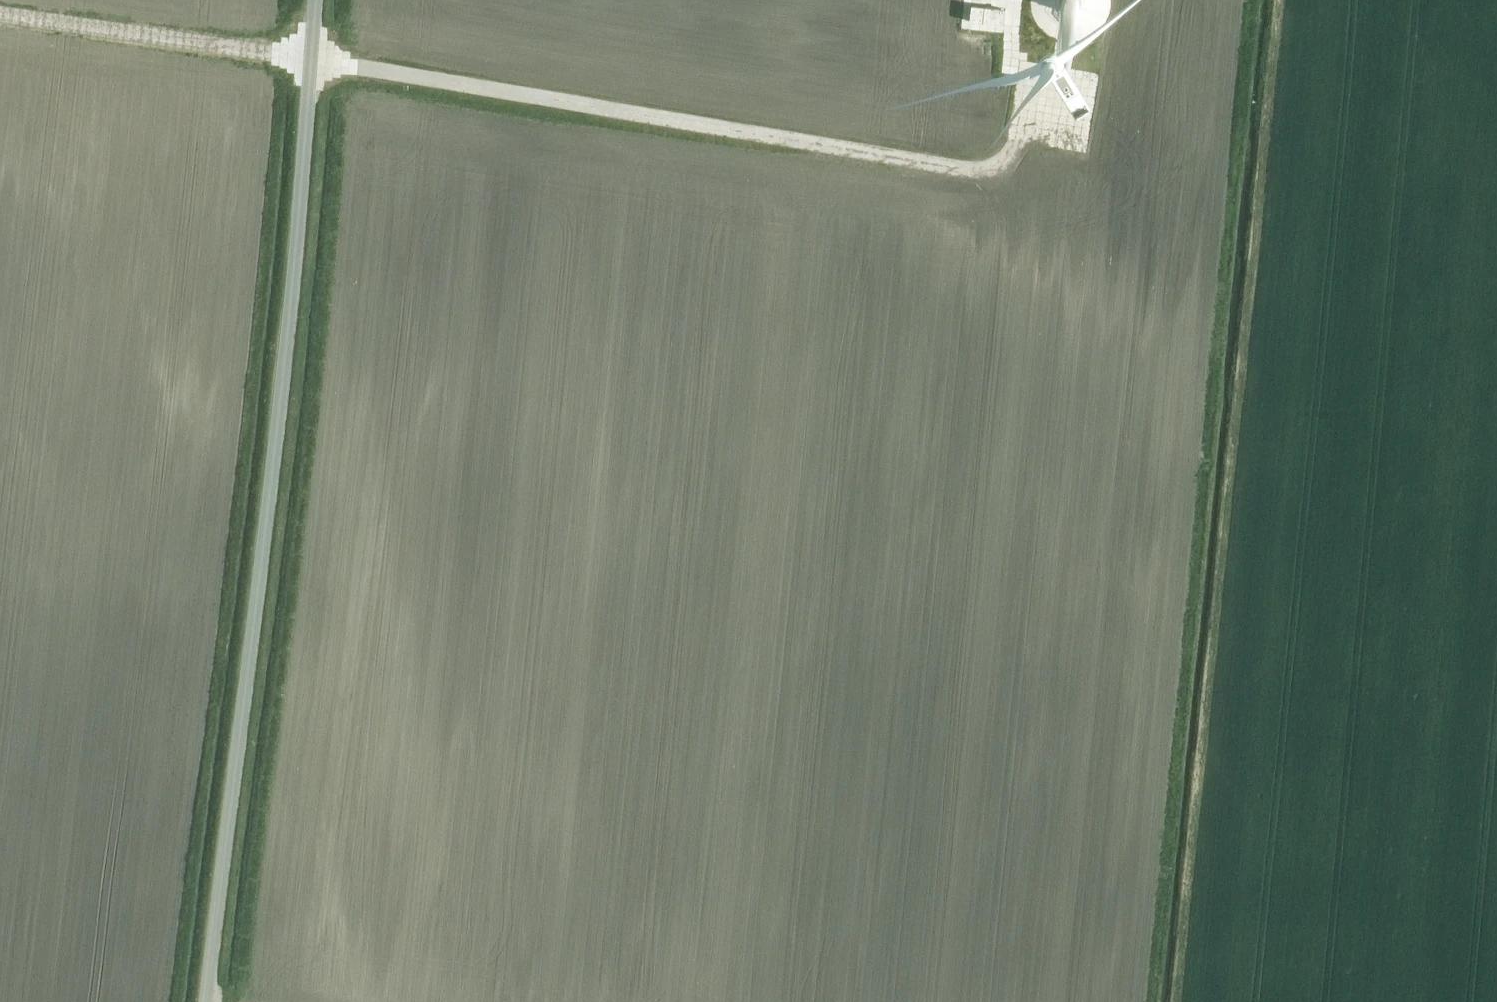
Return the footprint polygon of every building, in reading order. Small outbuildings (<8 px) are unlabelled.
[(1081,1),(1080,0),(1062,0),(1061,1),(1061,2),(1061,3),(1062,4),(1062,6),(1063,7),(1063,8),(1064,9),(1065,10),(1066,10),(1067,10),(1068,11),(1069,11),(1070,11),(1072,11),(1073,11),(1074,11),(1075,10),(1076,10),(1077,9),(1078,8),(1079,7),(1080,6),(1080,5),(1080,4),(1080,3),(1081,2),(1081,1)] [(972,5),(970,21),(1004,25),(1006,9),(972,5)]
